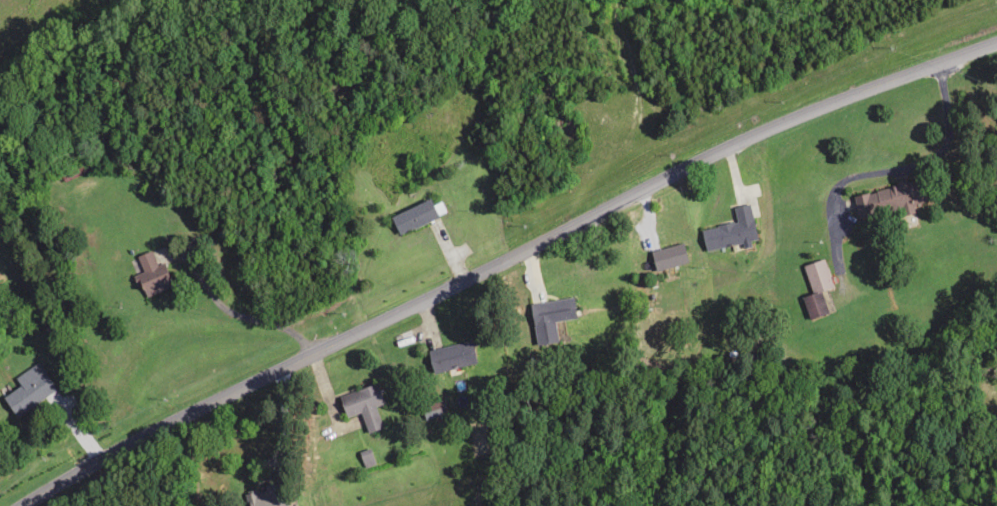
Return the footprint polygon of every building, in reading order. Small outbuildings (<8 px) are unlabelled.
[(852,194),(855,217),(905,209),(902,186),(852,194)] [(388,216),(396,235),(436,218),(427,199),(388,216)] [(755,241),(749,204),(731,207),(734,223),(699,229),(703,250),(755,241)] [(647,252),(653,271),(685,262),(680,243),(647,252)] [(160,263),(156,265),(149,250),(134,256),(141,272),(133,276),(143,298),(170,286),(160,263)] [(831,287),(822,259),(801,265),(809,294),(799,297),(806,319),(825,313),(819,291),(831,287)] [(552,322),(573,318),(570,298),(528,304),(534,346),(555,343),(552,322)] [(469,342),(425,350),(429,373),(473,364),(469,342)] [(12,417),(54,392),(37,364),(0,385),(0,397),(12,417)] [(380,429),(373,407),(381,404),(375,384),(336,396),(343,418),(358,413),(365,434),(380,429)] [(424,419),(442,414),(439,402),(421,406),(424,419)] [(276,484),(244,492),(247,505),(282,505),(276,484)]
